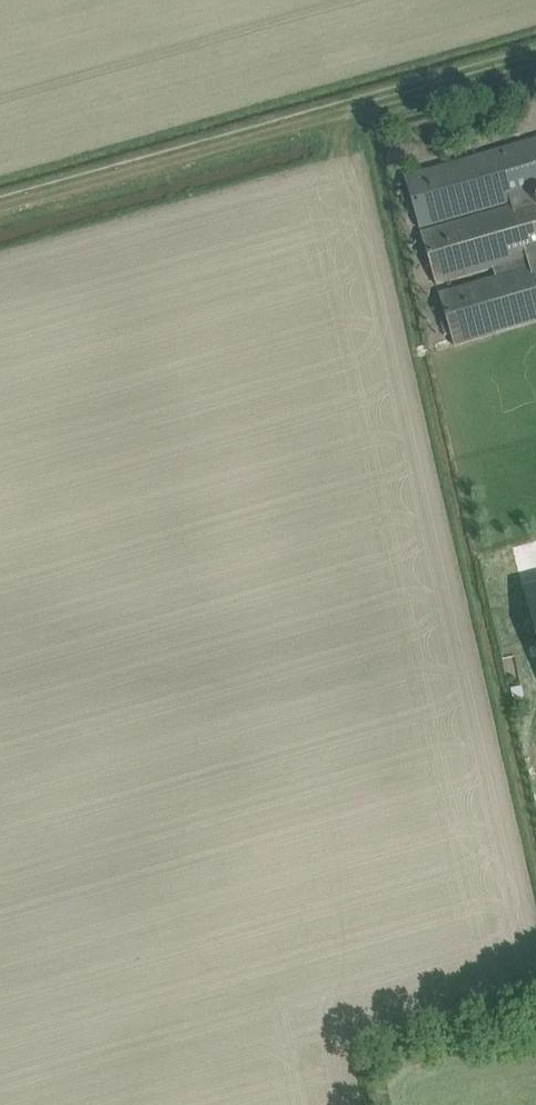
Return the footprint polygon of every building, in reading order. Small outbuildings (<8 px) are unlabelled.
[(404,179),(436,286),(493,269),(495,277),(439,294),(446,321),(441,322),(445,335),(450,334),(454,346),(535,321),(535,209),(532,196),(535,195),(535,140),(404,179)] [(535,633),(535,586),(524,590),(535,633)] [(527,744),(535,792),(535,742),(527,744)]
